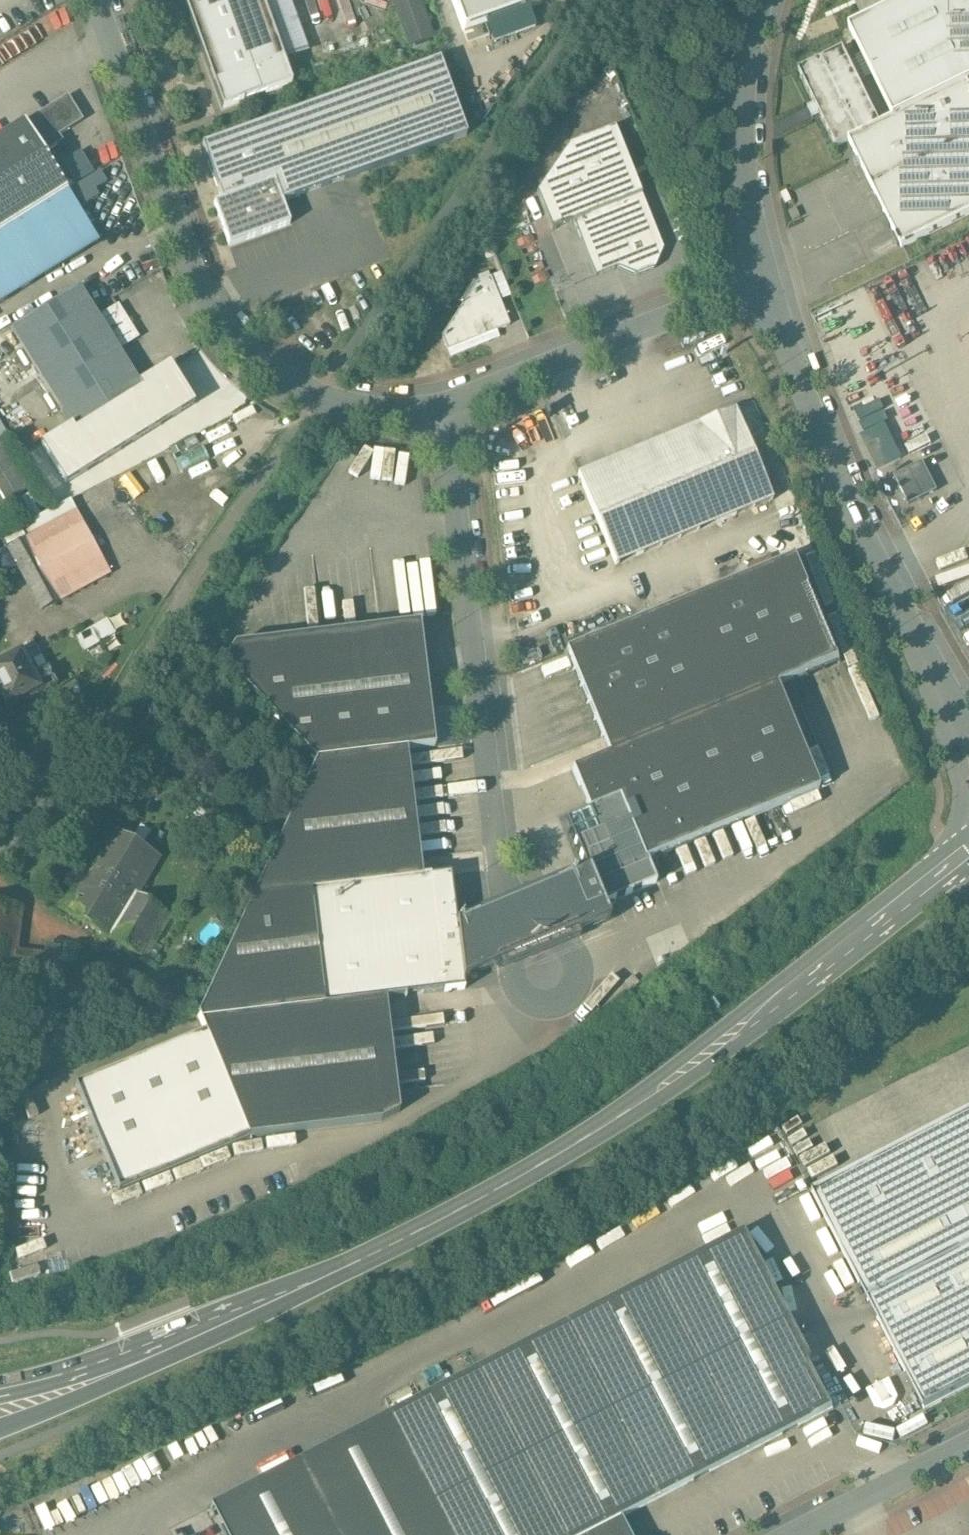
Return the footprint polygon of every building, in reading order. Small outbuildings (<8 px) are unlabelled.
[(222,110),(292,85),(261,0),(183,0),(222,110)] [(437,35),(422,0),(391,0),(410,46),(437,35)] [(463,34),(541,5),(539,0),(451,0),(463,34)] [(840,10),(895,119),(881,125),(844,50),(800,71),(838,147),(849,142),(858,160),(862,168),(902,249),(968,216),(968,0),(907,0),(870,18),(860,0),(840,10)] [(202,147),(222,202),(275,183),(282,204),(466,137),(439,62),(202,147)] [(68,97),(25,124),(44,155),(63,143),(59,137),(83,122),(68,97)] [(25,124),(0,139),(0,234),(67,192),(44,155),(25,124)] [(663,251),(614,130),(568,148),(537,195),(551,232),(573,223),(595,278),(618,269),(636,277),(655,269),(663,251)] [(56,167),(80,206),(108,189),(84,150),(56,167)] [(858,170),(862,168),(858,160),(854,163),(858,170)] [(290,226),(282,204),(275,183),(222,202),(214,205),(229,247),(290,226)] [(0,234),(0,237),(30,286),(99,243),(67,192),(0,234)] [(30,286),(0,237),(0,304),(30,286)] [(490,279),(477,284),(442,338),(447,352),(509,326),(490,279)] [(98,318),(79,288),(11,331),(75,432),(142,390),(119,352),(98,318)] [(139,339),(118,306),(98,318),(119,352),(139,339)] [(735,409),(580,473),(616,567),(775,503),(735,409)] [(11,437),(0,419),(0,444),(11,437)] [(926,460),(897,474),(911,503),(940,489),(926,460)] [(76,511),(6,548),(41,611),(110,575),(76,511)] [(798,559),(567,650),(609,756),(574,770),(593,823),(580,828),(580,829),(577,828),(575,829),(572,837),(573,840),(575,840),(574,842),(587,872),(568,880),(575,893),(580,891),(594,926),(604,922),(605,925),(609,923),(602,906),(656,883),(647,861),(819,789),(776,687),(841,659),(798,559)] [(419,626),(232,648),(223,663),(314,763),(407,752),(435,749),(419,626)] [(0,666),(0,694),(7,707),(22,698),(25,704),(58,686),(48,669),(37,674),(26,652),(0,666)] [(407,752),(314,763),(200,1015),(207,1033),(249,1136),(377,1122),(399,1113),(388,999),(326,1006),(313,892),(422,879),(407,752)] [(113,828),(62,911),(140,959),(168,913),(141,897),(164,859),(135,841),(113,828)] [(422,879),(313,892),(326,1006),(388,999),(465,990),(464,983),(457,925),(455,903),(451,876),(422,879)] [(568,880),(457,925),(464,983),(469,981),(468,979),(594,926),(580,891),(575,893),(568,880)] [(207,1033),(79,1084),(118,1193),(249,1136),(207,1033)] [(811,1192),(927,1407),(968,1385),(968,1112),(811,1192)] [(387,1415),(449,1534),(629,1534),(620,1519),(834,1408),(743,1232),(387,1415)] [(387,1415),(212,1509),(225,1534),(449,1534),(387,1415)]
